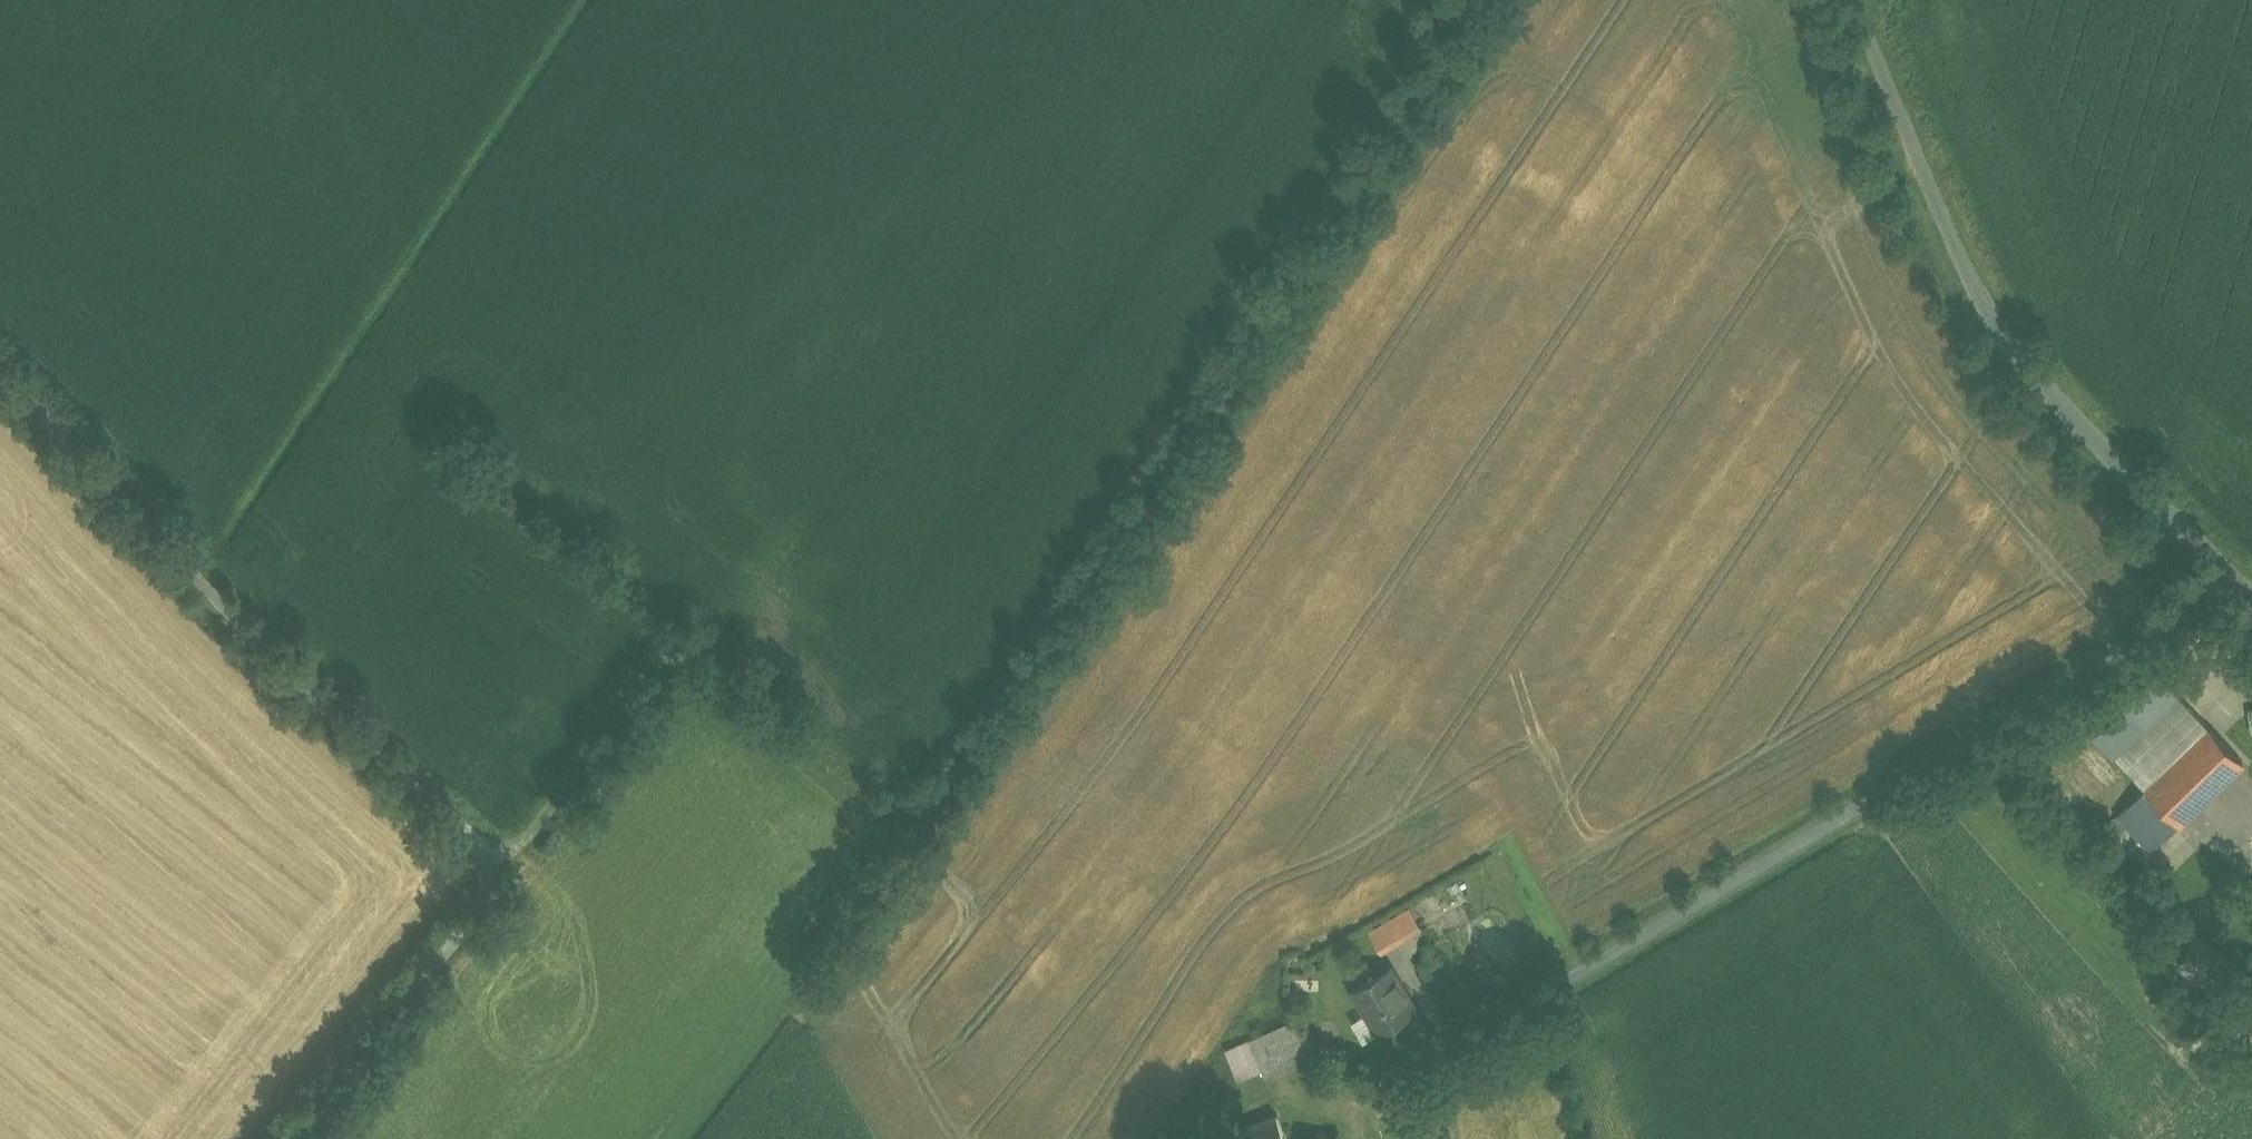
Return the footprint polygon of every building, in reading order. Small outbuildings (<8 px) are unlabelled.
[(2245,762),(2178,692),(2114,754),(2147,789),(2181,824),(2245,762)] [(2181,824),(2147,789),(2120,815),(2154,850),(2181,824)] [(1411,905),(1367,926),(1378,950),(1423,929),(1411,905)] [(2244,967),(2196,936),(2180,962),(2227,993),(2244,967)] [(1393,967),(1356,989),(1381,1030),(1417,1009),(1393,967)] [(1319,1056),(1303,1018),(1253,1040),(1254,1041),(1264,1065),(1270,1077),(1319,1056)] [(1254,1041),(1230,1051),(1240,1076),(1264,1065),(1254,1041)] [(1239,1130),(1243,1138),(1290,1138),(1279,1113),(1239,1130)]
